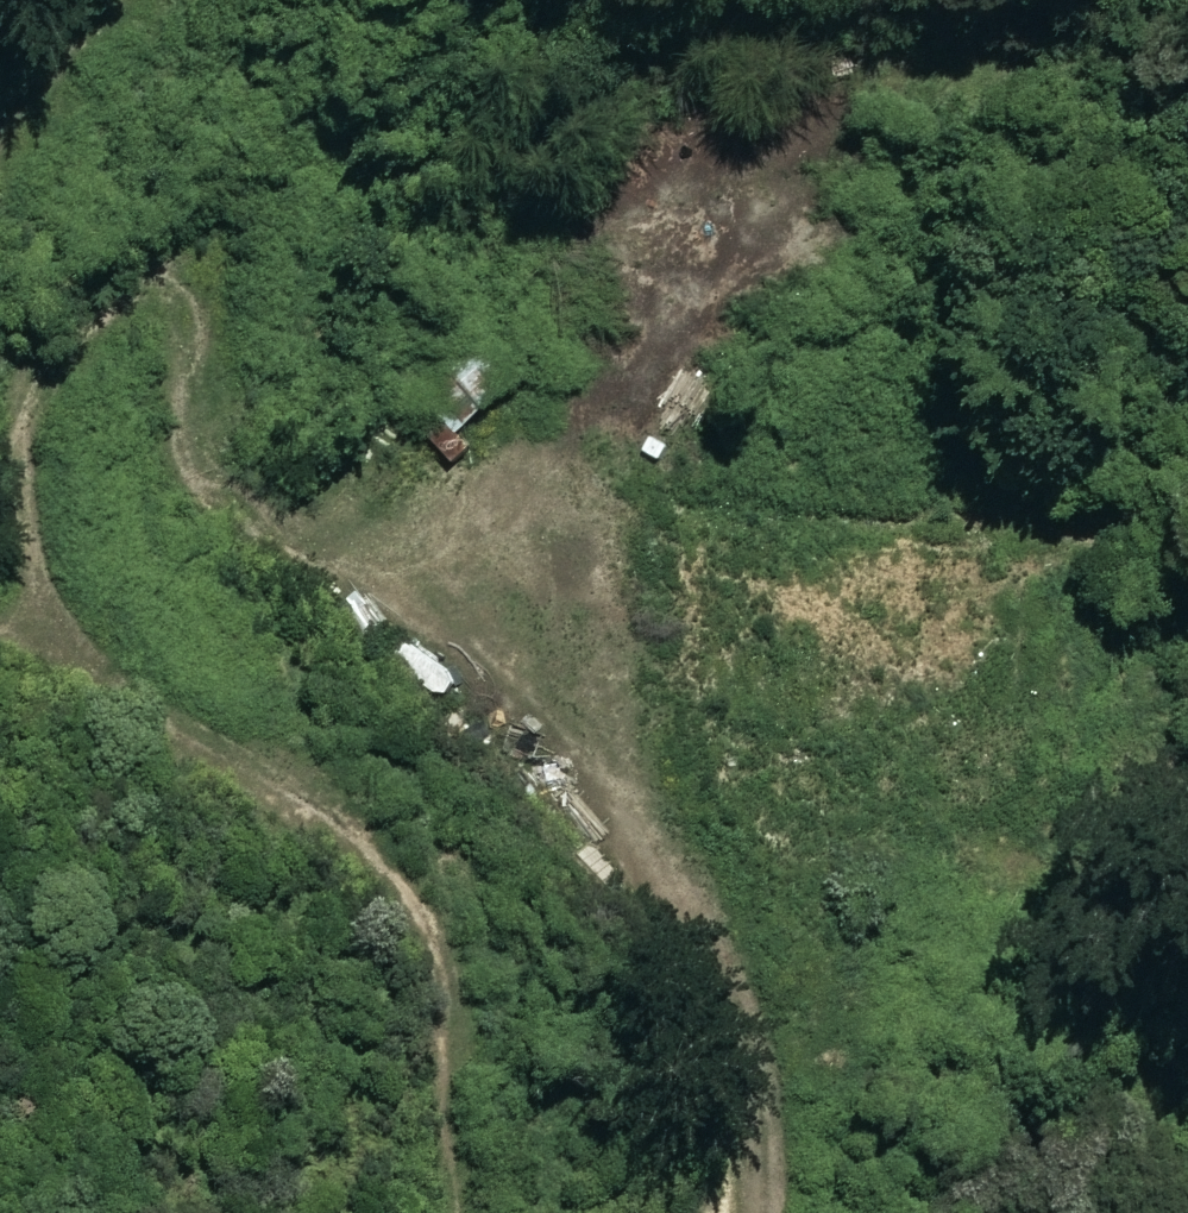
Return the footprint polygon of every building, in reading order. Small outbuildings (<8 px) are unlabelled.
[(435,398),(463,430),(524,374),(452,291),(392,339),(375,351),(421,407),(435,398)]
